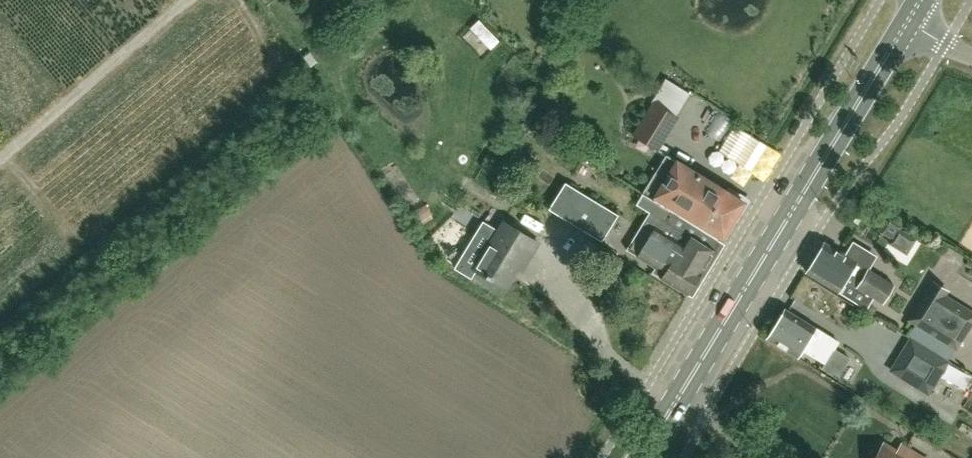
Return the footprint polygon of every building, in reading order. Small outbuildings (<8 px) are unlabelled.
[(679,117),(652,101),(631,136),(658,151),(679,117)] [(744,201),(677,161),(667,154),(644,191),(719,237),(720,235),(722,237),(744,201)] [(599,241),(599,240),(602,241),(618,215),(565,182),(548,208),(577,227),(592,235),(592,236),(599,241)] [(718,239),(719,237),(644,191),(636,204),(649,212),(626,250),(655,267),(652,272),(692,296),(724,243),(718,239)] [(523,272),(541,243),(500,218),(471,269),(506,290),(518,269),(523,272)] [(909,252),(918,236),(892,221),(883,236),(909,252)] [(856,262),(823,242),(805,272),(838,292),(844,280),(871,295),(883,303),(893,285),(868,269),(865,273),(853,266),(856,262)] [(907,320),(958,350),(971,327),(971,310),(947,295),(950,291),(932,280),(907,320)] [(784,309),(766,338),(797,358),(801,350),(823,364),(832,350),(838,342),(785,309),(784,309)] [(907,335),(886,369),(927,394),(948,359),(907,335)] [(905,447),(901,454),(883,443),(874,457),(923,457),(905,447)]
